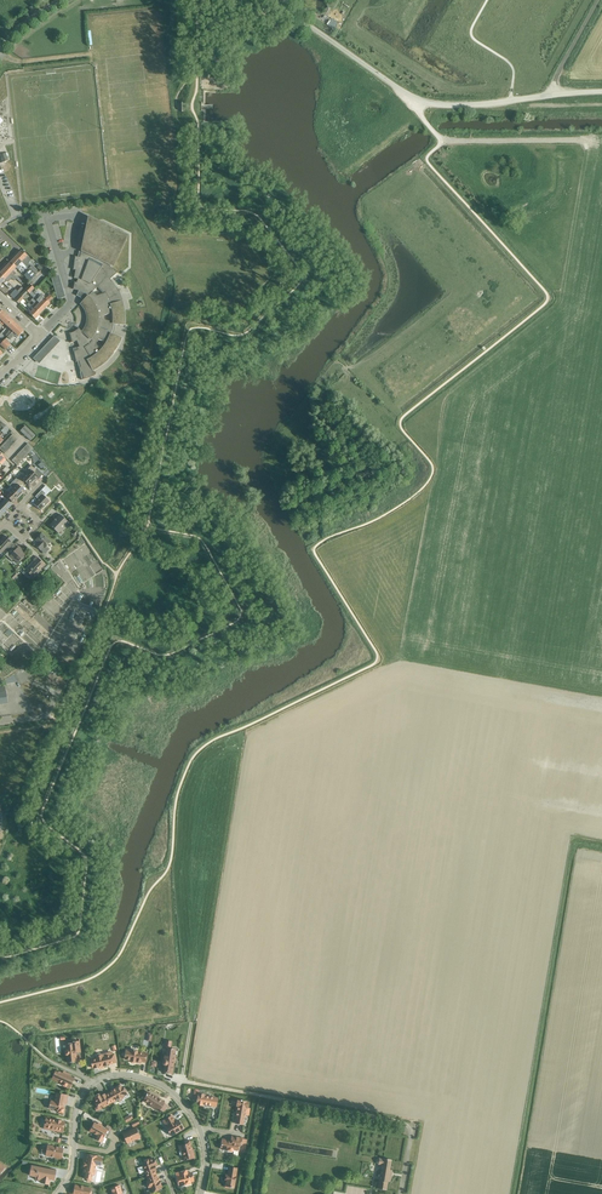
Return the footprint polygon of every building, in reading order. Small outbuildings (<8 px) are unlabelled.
[(119,297),(117,293),(119,292),(117,288),(115,289),(113,286),(111,283),(108,281),(117,272),(113,268),(112,269),(110,267),(113,263),(114,264),(126,239),(120,235),(123,231),(103,222),(101,226),(95,223),(83,248),(82,247),(80,257),(75,256),(73,270),(75,270),(74,278),(77,279),(76,283),(74,282),(73,289),(76,290),(78,291),(81,292),(84,294),(87,296),(81,303),(82,304),(84,306),(85,307),(86,309),(87,311),(87,313),(88,314),(88,316),(88,318),(88,320),(88,322),(87,324),(87,326),(86,328),(85,329),(84,331),(83,332),(78,328),(78,329),(77,330),(76,330),(75,331),(74,332),(72,332),(71,333),(70,333),(69,333),(72,342),(73,342),(75,341),(76,341),(78,347),(76,348),(77,350),(73,351),(76,362),(79,361),(80,367),(79,367),(80,372),(81,372),(83,379),(87,378),(91,377),(95,375),(92,369),(97,367),(101,364),(104,361),(108,358),(111,354),(114,350),(116,346),(118,342),(120,337),(111,334),(112,331),(113,327),(113,324),(123,324),(123,320),(123,315),(123,311),(122,306),(121,302),(119,297)] [(30,259),(27,256),(21,250),(15,256),(24,264),(26,267),(27,267),(28,265),(27,263),(30,259)] [(24,264),(15,256),(10,262),(16,268),(18,270),(22,266),(24,264)] [(10,262),(4,268),(16,279),(20,282),(21,280),(15,274),(16,273),(13,271),(16,268),(10,262)] [(38,272),(31,265),(28,268),(35,275),(38,272)] [(0,273),(0,275),(7,282),(11,278),(14,281),(16,279),(4,268),(0,273)] [(23,275),(29,281),(35,275),(28,269),(23,275)] [(0,275),(0,284),(2,282),(5,284),(8,286),(10,284),(7,282),(0,275)] [(51,277),(55,290),(60,289),(61,294),(57,295),(57,298),(64,296),(58,275),(53,276),(51,277)] [(35,296),(36,295),(31,291),(34,288),(30,284),(25,290),(27,292),(33,297),(39,303),(45,308),(50,303),(49,302),(53,298),(49,295),(45,299),(41,295),(38,298),(35,296)] [(13,299),(19,293),(15,289),(10,295),(13,299)] [(23,297),(20,295),(15,300),(18,303),(23,298),(23,297)] [(39,303),(33,297),(31,300),(34,303),(31,306),(40,314),(40,313),(41,314),(43,312),(43,311),(45,309),(45,308),(39,303)] [(40,314),(31,306),(29,303),(27,305),(29,307),(26,311),(35,319),(40,314)] [(12,320),(7,315),(2,321),(7,326),(12,320)] [(8,332),(10,334),(12,331),(18,326),(12,320),(7,326),(10,329),(8,332)] [(10,334),(7,337),(10,340),(15,334),(18,337),(23,331),(18,326),(12,331),(10,334)] [(51,340),(37,355),(42,359),(56,344),(51,340)] [(9,429),(5,426),(3,428),(1,431),(4,434),(9,429)] [(25,426),(20,431),(30,441),(35,436),(25,426)] [(12,434),(9,437),(15,442),(18,439),(12,434)] [(31,465),(24,472),(26,474),(34,481),(38,477),(34,473),(36,470),(35,469),(33,467),(31,465)] [(22,475),(17,480),(23,485),(25,482),(29,486),(34,481),(26,474),(23,477),(22,475)] [(15,486),(12,488),(20,496),(25,491),(20,487),(23,485),(17,480),(13,484),(15,486)] [(20,496),(12,488),(8,493),(6,491),(4,494),(9,499),(13,502),(15,500),(16,500),(20,496)] [(41,490),(35,496),(38,499),(34,504),(40,510),(49,501),(43,496),(45,494),(41,490)] [(7,510),(12,505),(6,499),(3,502),(0,499),(0,504),(7,510)] [(58,534),(69,523),(60,514),(49,525),(58,534)] [(46,546),(50,542),(42,533),(36,540),(38,542),(35,545),(45,554),(49,549),(46,546)] [(14,545),(5,535),(0,540),(0,554),(6,548),(9,550),(14,545)] [(14,545),(9,550),(5,555),(11,561),(13,559),(17,563),(25,554),(18,547),(17,548),(14,545)] [(32,577),(45,565),(36,556),(33,560),(34,561),(25,570),(32,577)] [(44,649),(42,654),(49,658),(52,654),(44,649)] [(58,677),(60,672),(51,668),(48,673),(58,677)] [(163,1054),(162,1066),(164,1066),(163,1073),(172,1074),(176,1049),(170,1048),(171,1041),(165,1040),(164,1047),(167,1048),(166,1054),(163,1054)] [(65,1055),(66,1056),(67,1063),(76,1062),(75,1053),(80,1052),(79,1041),(72,1042),(72,1043),(67,1044),(68,1049),(66,1049),(66,1050),(65,1051),(65,1055)] [(145,1062),(147,1053),(137,1052),(137,1051),(132,1050),(131,1051),(125,1050),(124,1059),(125,1059),(125,1060),(130,1060),(130,1061),(131,1063),(133,1063),(135,1062),(141,1063),(141,1062),(145,1062)] [(96,1058),(90,1060),(92,1068),(93,1068),(98,1067),(99,1068),(104,1067),(104,1066),(109,1064),(116,1062),(114,1054),(110,1055),(110,1053),(101,1055),(101,1054),(99,1053),(97,1054),(95,1056),(96,1058)] [(53,1076),(53,1077),(58,1079),(56,1082),(62,1084),(61,1085),(66,1087),(69,1088),(74,1078),(56,1070),(55,1071),(54,1072),(53,1074),(53,1076)] [(111,1091),(108,1093),(113,1102),(116,1100),(117,1101),(123,1098),(122,1096),(127,1094),(124,1087),(122,1088),(120,1085),(114,1088),(115,1089),(111,1091)] [(194,1089),(192,1101),(196,1101),(196,1102),(197,1102),(196,1103),(197,1103),(196,1105),(203,1106),(203,1104),(216,1106),(217,1098),(211,1097),(211,1096),(205,1095),(198,1094),(199,1089),(194,1089)] [(164,1102),(148,1092),(144,1097),(145,1097),(143,1100),(151,1105),(151,1106),(158,1111),(164,1102)] [(58,1112),(63,1113),(64,1108),(63,1108),(65,1100),(66,1100),(67,1095),(57,1093),(56,1097),(55,1097),(54,1102),(50,1101),(49,1108),(54,1109),(54,1110),(58,1111),(58,1112)] [(99,1093),(93,1096),(95,1099),(93,1100),(95,1104),(97,1107),(101,1105),(102,1108),(113,1102),(108,1093),(105,1095),(104,1094),(101,1096),(99,1093)] [(238,1107),(235,1123),(243,1125),(244,1114),(246,1115),(249,1115),(250,1108),(248,1108),(248,1102),(247,1102),(247,1101),(242,1101),(242,1100),(240,1100),(239,1100),(239,1101),(237,1100),(236,1107),(238,1107)] [(166,1127),(171,1135),(184,1128),(179,1119),(175,1122),(172,1115),(163,1120),(167,1126),(166,1127)] [(56,1120),(46,1118),(45,1119),(44,1120),(43,1124),(44,1126),(44,1127),(49,1128),(49,1130),(62,1132),(65,1122),(61,1121),(56,1120)] [(94,1123),(89,1131),(98,1135),(95,1139),(101,1142),(107,1130),(105,1129),(94,1123)] [(126,1142),(126,1143),(140,1137),(135,1127),(130,1130),(122,1134),(125,1139),(123,1139),(125,1142),(126,1142)] [(222,1140),(220,1149),(227,1150),(228,1151),(231,1152),(233,1151),(233,1155),(237,1156),(239,1149),(239,1145),(242,1145),(241,1150),(242,1150),(242,1152),(244,1153),(245,1146),(247,1140),(242,1139),(242,1138),(231,1136),(230,1142),(222,1140)] [(181,1150),(184,1161),(194,1158),(189,1141),(185,1142),(185,1144),(179,1146),(180,1151),(181,1150)] [(63,1148),(47,1145),(47,1148),(42,1147),(41,1152),(46,1153),(45,1155),(56,1157),(56,1158),(61,1159),(63,1148)] [(84,1154),(82,1167),(83,1167),(82,1173),(85,1173),(83,1180),(87,1180),(87,1182),(91,1182),(91,1180),(92,1175),(95,1175),(96,1169),(97,1165),(100,1165),(102,1157),(84,1154)] [(146,1177),(156,1174),(155,1170),(156,1170),(154,1166),(157,1165),(155,1159),(152,1160),(151,1158),(148,1159),(147,1159),(144,1160),(145,1165),(142,1166),(146,1177)] [(377,1160),(377,1163),(378,1164),(379,1165),(382,1165),(379,1181),(378,1181),(377,1189),(386,1190),(388,1181),(390,1182),(392,1170),(389,1170),(391,1160),(383,1158),(383,1159),(380,1159),(379,1158),(377,1160)] [(31,1166),(29,1175),(35,1177),(35,1179),(41,1181),(40,1183),(49,1184),(50,1179),(54,1180),(56,1170),(31,1166)] [(226,1181),(226,1186),(233,1188),(234,1182),(235,1182),(236,1177),(235,1177),(237,1168),(229,1167),(228,1175),(225,1175),(224,1180),(226,1181)] [(176,1177),(178,1185),(185,1183),(185,1185),(190,1183),(190,1182),(194,1181),(191,1173),(187,1174),(186,1170),(175,1173),(176,1177)] [(156,1174),(146,1177),(147,1181),(146,1181),(148,1188),(150,1187),(152,1192),(159,1190),(158,1188),(162,1187),(159,1181),(157,1177),(156,1174)] [(73,1193),(91,1193),(91,1192),(90,1190),(90,1188),(75,1185),(73,1193)] [(110,1188),(112,1193),(122,1193),(119,1185),(110,1188)]
